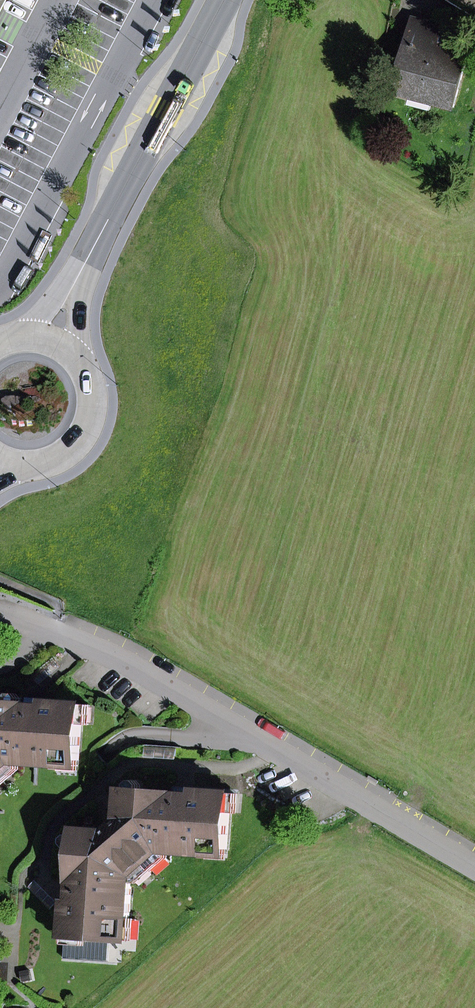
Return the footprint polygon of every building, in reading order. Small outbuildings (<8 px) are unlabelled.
[(0,18),(4,10),(10,0),(0,0),(0,18)] [(433,102),(454,107),(471,43),(442,26),(441,29),(413,21),(395,85),(413,90),(411,99),(409,104),(431,110),(433,102)] [(393,94),(411,99),(413,90),(395,85),(393,94)] [(55,699),(46,702),(45,707),(35,706),(25,705),(20,704),(20,698),(18,694),(12,693),(9,697),(6,697),(3,693),(0,692),(0,773),(13,762),(21,762),(56,765),(57,759),(79,760),(81,725),(83,704),(58,702),(55,699)] [(81,725),(89,725),(91,705),(83,704),(81,725)] [(56,769),(78,771),(79,760),(57,759),(56,765),(56,769)] [(20,769),(21,762),(13,762),(0,773),(0,787),(20,769)] [(129,790),(141,791),(142,785),(138,780),(133,780),(129,784),(129,790)] [(229,813),(231,793),(194,791),(194,796),(141,791),(129,790),(123,790),(121,821),(115,827),(147,863),(161,851),(169,851),(204,854),(205,848),(227,849),(229,813)] [(229,813),(237,814),(239,794),(231,793),(229,813)] [(132,883),(132,876),(147,863),(115,827),(109,832),(77,830),(74,890),(73,900),(68,900),(66,937),(102,939),(122,941),(123,918),(129,919),(132,883)] [(204,858),(226,860),(227,849),(205,848),(204,854),(204,858)] [(132,883),(139,884),(168,858),(169,851),(161,851),(147,863),(132,876),(132,883)] [(122,941),(132,941),(134,919),(129,919),(123,918),(122,941)] [(65,945),(101,947),(102,939),(66,937),(65,945)]
